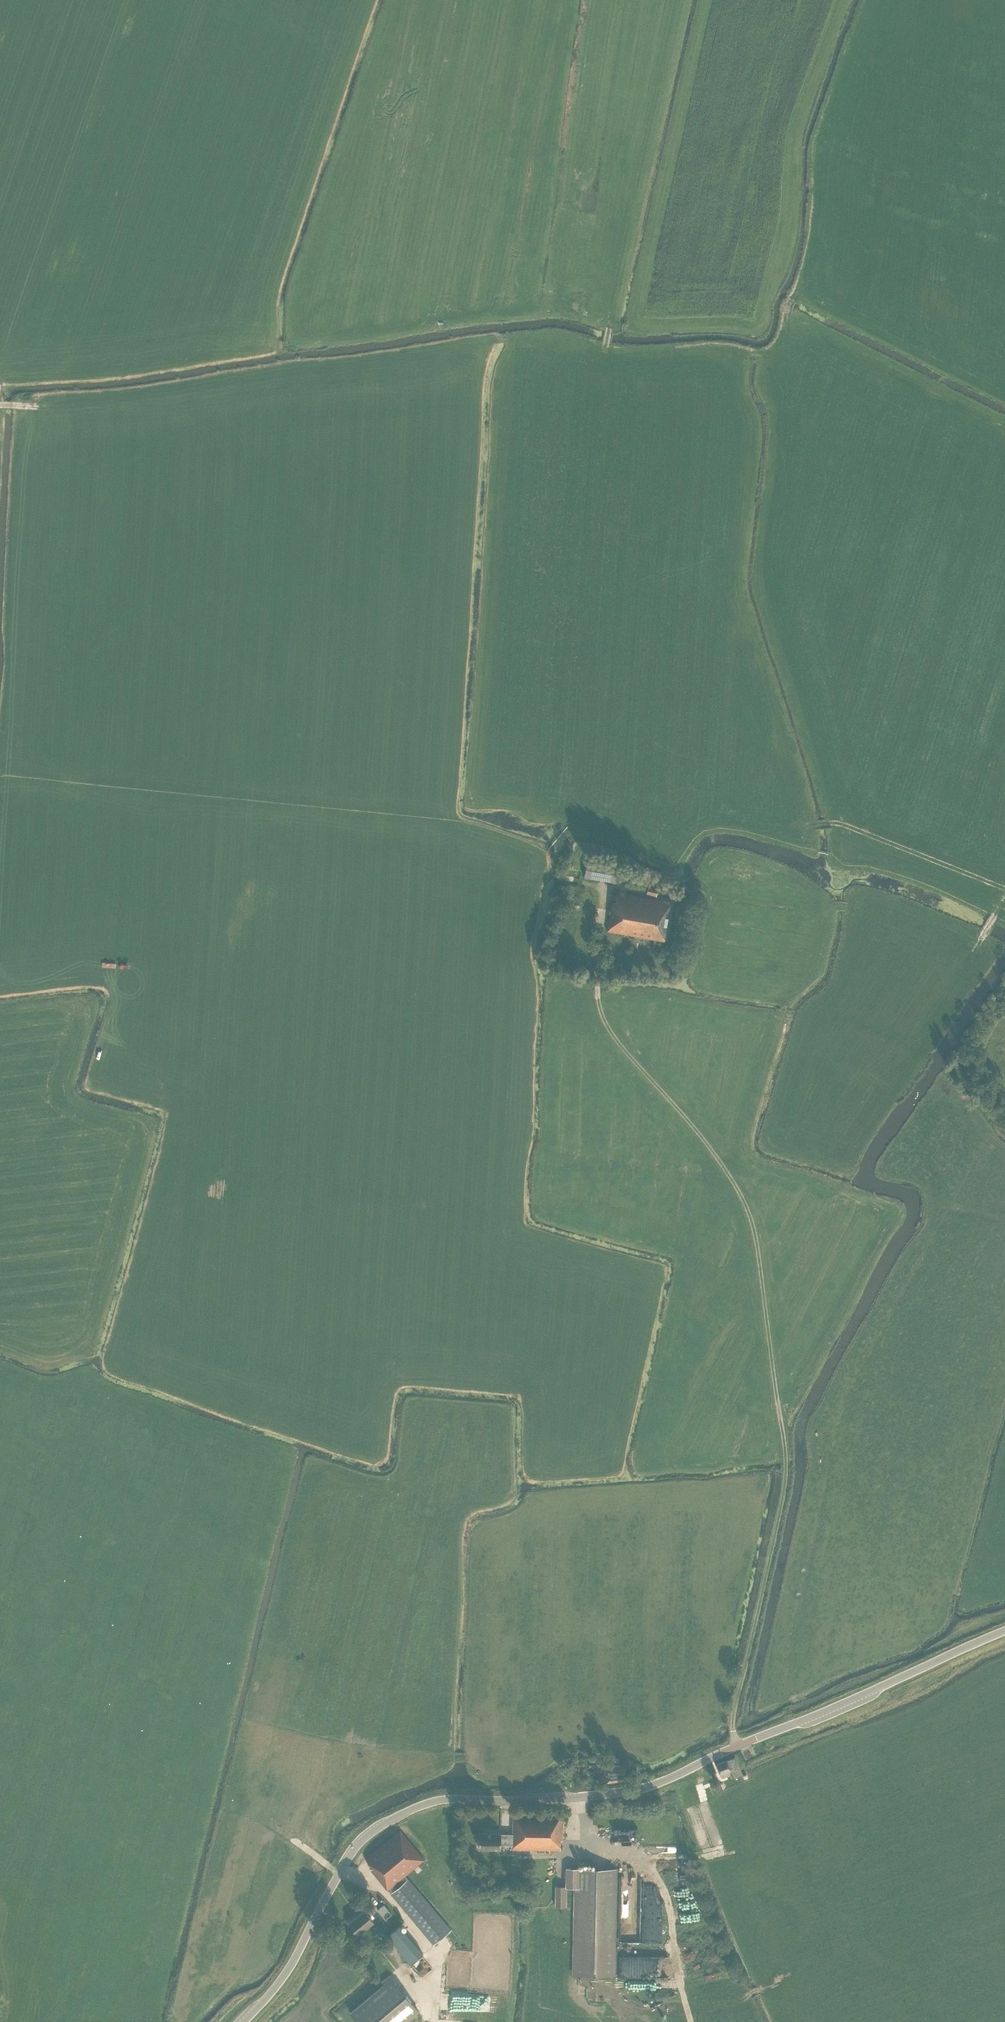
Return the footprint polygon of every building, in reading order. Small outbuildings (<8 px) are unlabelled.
[(646,895),(655,896),(657,888),(648,886),(646,895)] [(618,932),(662,940),(670,901),(616,891),(614,902),(612,901),(606,930),(607,930),(605,938),(616,940),(618,932)] [(730,1773),(732,1777),(742,1773),(735,1756),(727,1760),(727,1759),(716,1764),(722,1777),(730,1773)] [(626,1780),(624,1764),(604,1767),(605,1773),(606,1782),(626,1780)] [(629,1770),(630,1777),(637,1776),(636,1769),(629,1770)] [(710,1786),(714,1794),(723,1790),(719,1782),(710,1786)] [(561,1840),(562,1840),(563,1813),(513,1812),(513,1833),(501,1833),(479,1832),(479,1848),(501,1848),(501,1844),(513,1845),(512,1848),(560,1849),(561,1840)] [(391,1893),(433,1944),(451,1930),(408,1879),(405,1876),(417,1866),(416,1864),(423,1858),(400,1831),(365,1860),(372,1868),(371,1870),(388,1890),(391,1893)] [(574,1975),(615,1976),(617,1869),(566,1867),(565,1887),(576,1887),(574,1975)] [(556,1885),(556,1891),(556,1906),(565,1906),(565,1885),(556,1885)] [(378,1909),(385,1919),(392,1914),(384,1904),(378,1909)] [(374,1921),(369,1916),(376,1911),(372,1907),(366,1912),(364,1910),(349,1922),(358,1934),(374,1921)] [(423,1953),(400,1925),(387,1936),(410,1964),(423,1953)] [(644,1972),(666,1973),(667,1955),(645,1954),(644,1972)] [(419,2011),(389,1976),(382,1982),(384,1984),(350,2013),(358,2021),(406,2021),(419,2011)]
